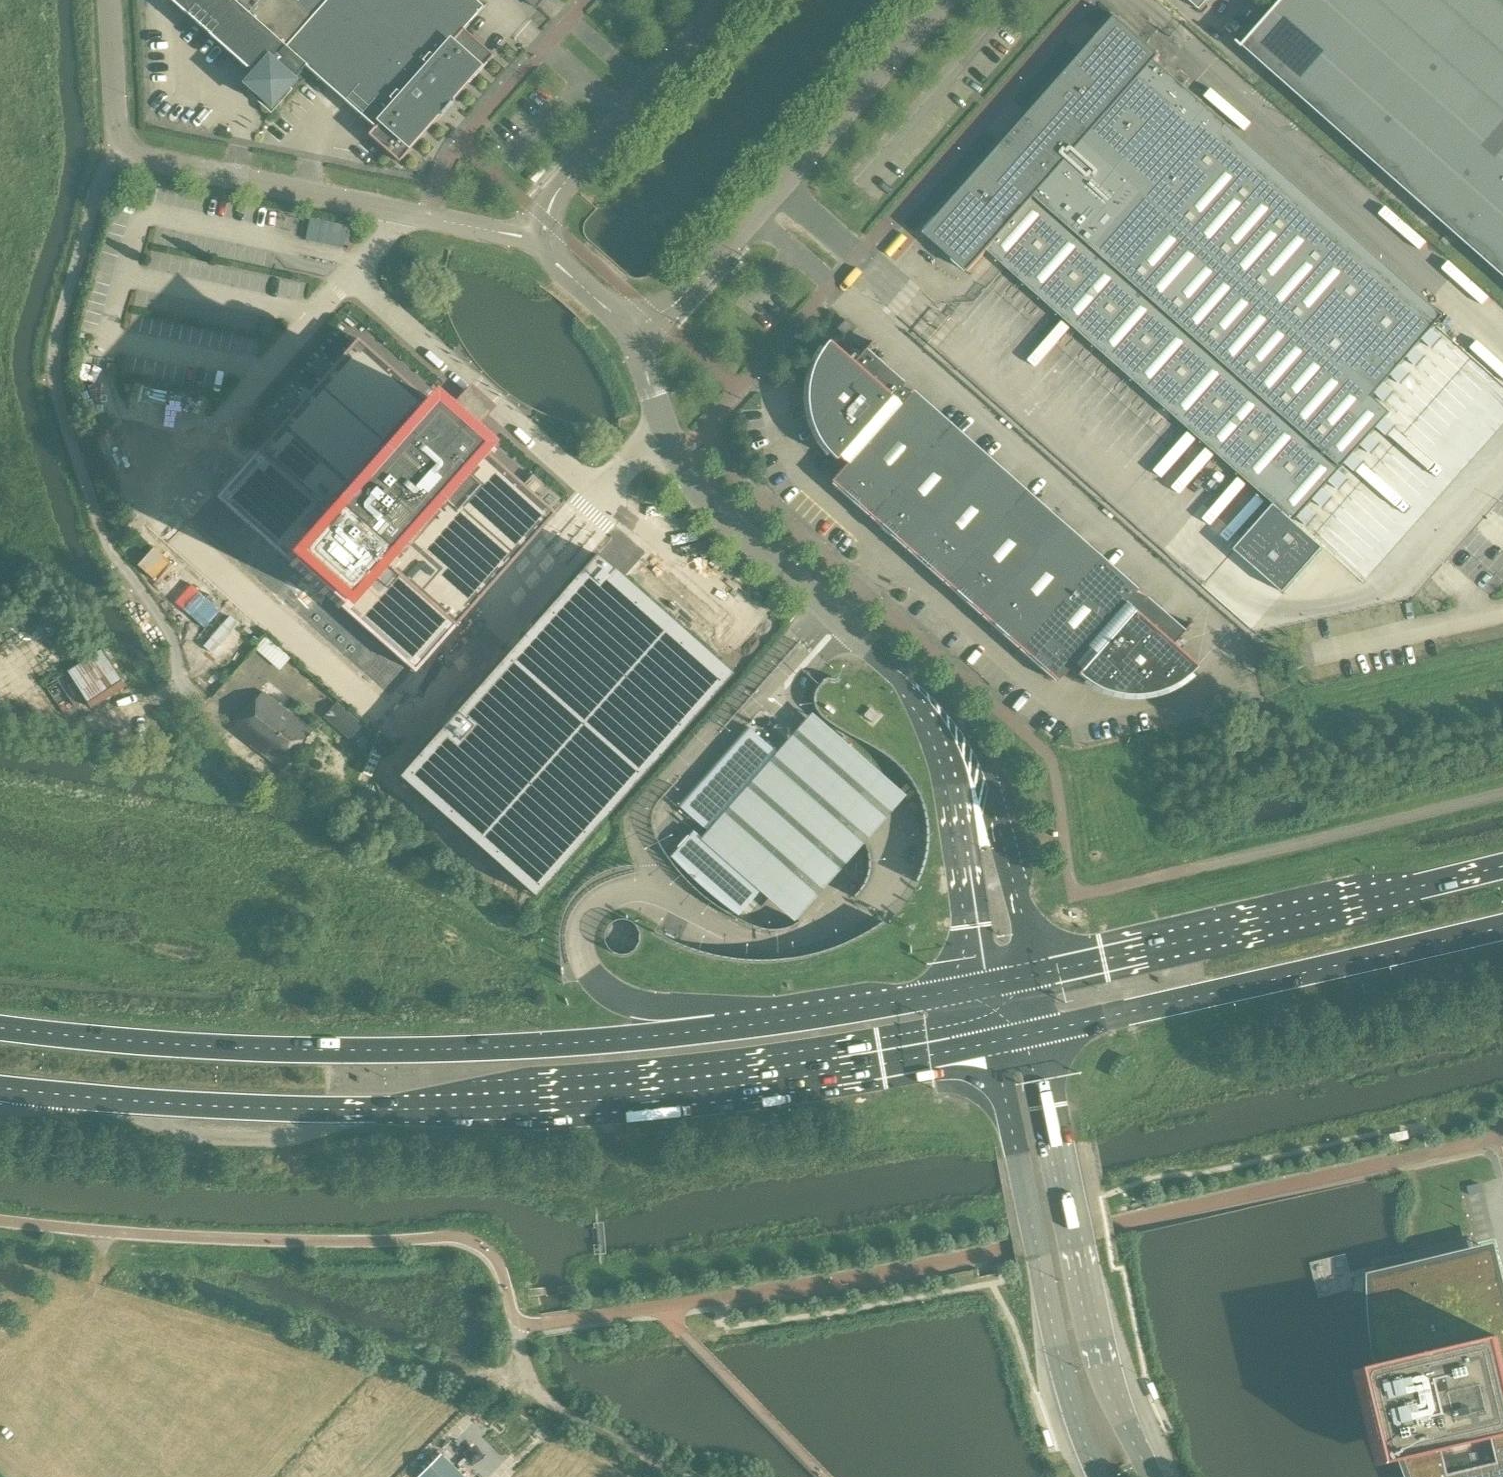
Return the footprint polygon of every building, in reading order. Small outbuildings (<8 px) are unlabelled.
[(253,74),(243,84),(270,108),(294,81),(293,80),(304,67),(304,66),(284,48),(327,0),(169,0),(253,74)] [(474,0),(327,0),(284,48),(304,66),(304,67),(305,68),(306,68),(374,128),(367,135),(398,163),(440,116),(436,113),(448,100),(451,103),(492,56),(463,30),(482,7),(474,0)] [(526,0),(535,8),(542,0),(526,0)] [(1202,11),(1212,0),(1189,0),(1202,11)] [(1245,48),(1502,276),(1502,0),(1284,0),(1244,45),(1239,41),(1238,43),(1244,48),(1245,48)] [(1001,145),(924,233),(925,234),(932,241),(969,273),(988,251),(1007,267),(1275,504),(1275,505),(1235,550),(1284,594),(1325,548),(1323,546),(1322,545),(1297,523),(1295,521),(1331,480),(1342,468),(1375,431),(1386,419),(1391,413),(1373,397),(1437,325),(1415,306),(1403,295),(1343,242),(1331,232),(1271,179),(1221,134),(1229,125),(1210,109),(1202,102),(1182,84),(1174,77),(1164,68),(1159,64),(1156,61),(1161,55),(1116,16),(1029,114),(1035,120),(1026,130),(1025,129),(1023,129),(1022,128),(1020,128),(1019,129),(1018,129),(1017,130),(1016,131),(1015,132),(1014,134),(1014,135),(1014,137),(1015,138),(1016,139),(1017,141),(1007,151),(1001,145)] [(141,183),(138,196),(153,200),(156,186),(141,183)] [(306,237),(346,247),(351,225),(312,215),(306,237)] [(848,337),(856,328),(847,320),(839,329),(848,337)] [(301,402),(216,497),(304,575),(415,672),(554,515),(550,510),(560,499),(532,475),(523,486),(478,447),(477,448),(471,443),(478,436),(466,425),(466,424),(466,422),(466,421),(465,420),(465,419),(464,418),(463,417),(461,416),(459,416),(456,416),(444,406),(438,413),(432,408),(433,407),(357,340),(310,393),(304,388),(296,398),(301,402)] [(850,460),(909,394),(901,387),(905,384),(866,349),(854,363),(832,344),(826,351),(822,357),(819,363),(816,369),(814,376),(813,382),(812,389),(811,396),(811,402),(812,409),(813,416),(815,422),(817,429),(820,435),(824,441),(828,446),(832,451),(839,458),(843,454),(850,460)] [(912,390),(909,394),(850,460),(831,482),(869,515),(950,424),(912,390)] [(950,424),(869,515),(906,549),(987,457),(950,424)] [(1025,490),(987,457),(906,549),(944,582),(1025,490)] [(111,473),(114,486),(129,482),(126,468),(111,473)] [(1025,490),(944,582),(982,615),(1063,524),(1025,490)] [(1063,524),(982,615),(1020,649),(1101,557),(1063,524)] [(640,560),(665,576),(674,562),(649,546),(640,560)] [(502,660),(398,777),(534,897),(731,674),(624,579),(606,563),(596,554),(519,639),(502,660)] [(1138,590),(1101,557),(1020,649),(1057,682),(1076,660),(1135,594),(1138,590)] [(1143,600),(1135,594),(1076,660),(1084,667),(1080,671),(1088,677),(1093,681),(1099,684),(1106,687),(1112,689),(1119,691),(1125,692),(1132,692),(1139,692),(1146,691),(1152,690),(1159,688),(1165,686),(1171,683),(1177,679),(1183,675),(1188,671),(1195,664),(1173,645),(1185,631),(1146,597),(1143,600)] [(90,707),(124,685),(102,651),(68,673),(90,707)] [(282,769),(312,731),(263,692),(232,730),(282,769)] [(362,726),(337,704),(325,718),(350,739),(362,726)] [(870,708),(864,716),(873,723),(880,716),(870,708)] [(777,753),(707,832),(701,838),(760,891),(796,922),(907,806),(811,714),(777,753)] [(707,832),(777,753),(747,727),(677,805),(707,832)] [(714,898),(738,916),(753,899),(760,891),(701,838),(693,831),(685,840),(671,857),(692,878),(714,898)] [(1380,1365),(1370,1368),(1359,1370),(1382,1466),(1393,1463),(1407,1460),(1414,1476),(1502,1476),(1502,1293),(1492,1249),(1472,1253),(1373,1277),(1374,1307),(1376,1336),(1380,1365)] [(418,1476),(464,1476),(441,1454),(418,1476)]
